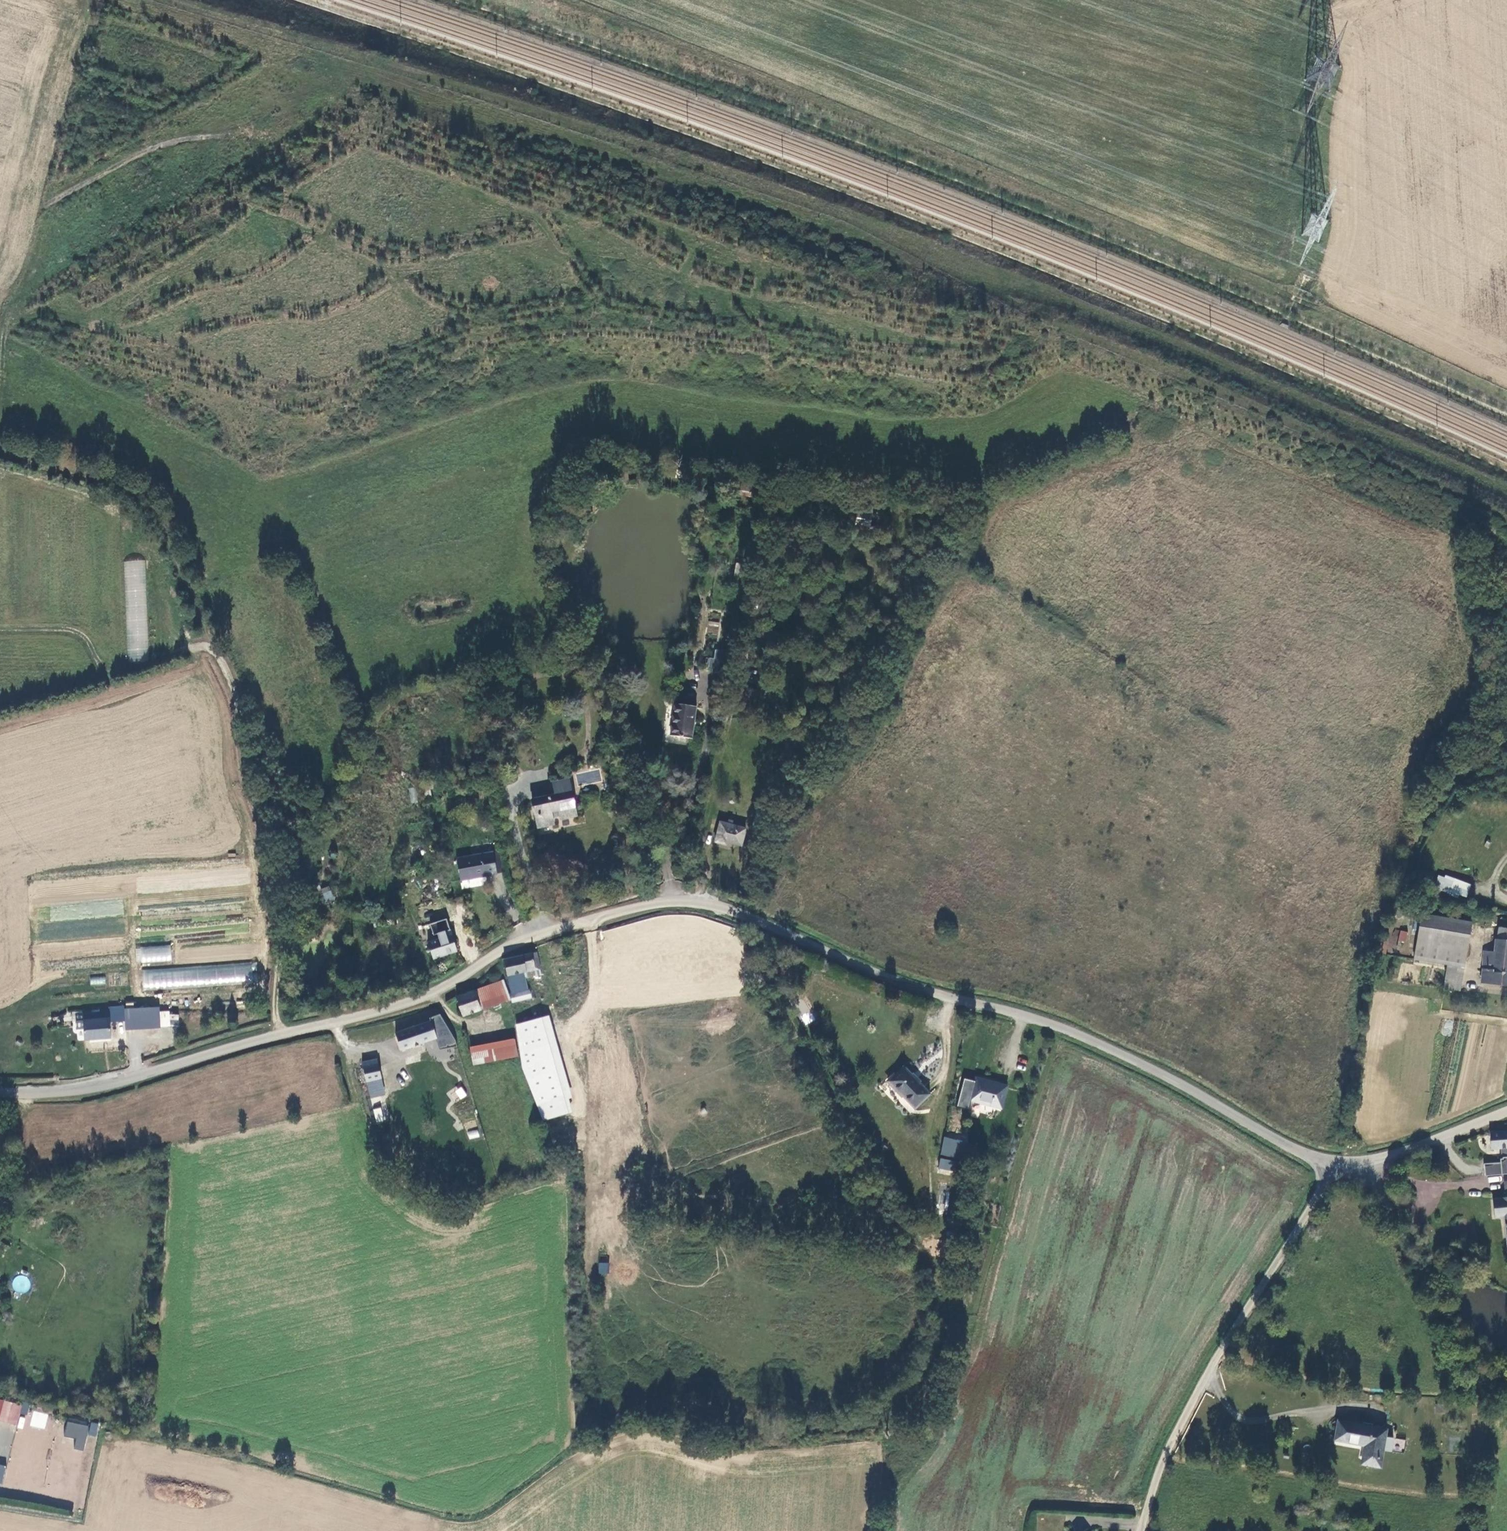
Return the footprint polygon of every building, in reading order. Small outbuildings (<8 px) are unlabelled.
[(747,493),(770,496),(771,489),(748,485),(747,493)] [(856,524),(869,526),(871,514),(857,512),(856,524)] [(777,552),(778,545),(765,542),(764,549),(777,552)] [(149,661),(145,561),(124,562),(128,662),(149,661)] [(750,583),(754,564),(743,562),(740,581),(750,583)] [(708,621),(707,632),(717,633),(719,622),(708,621)] [(797,623),(795,632),(807,636),(810,627),(797,623)] [(482,673),(483,682),(495,680),(494,671),(482,673)] [(743,693),(758,698),(760,691),(744,687),(743,693)] [(669,735),(691,738),(695,706),(674,703),(669,735)] [(558,815),(559,818),(577,815),(568,777),(550,781),(552,794),(528,798),(534,829),(551,825),(550,816),(558,815)] [(744,828),(718,821),(712,842),(722,845),(724,840),(740,845),(744,828)] [(454,859),(458,881),(495,873),(492,851),(454,859)] [(1465,899),(1471,884),(1439,873),(1434,888),(1465,899)] [(330,886),(321,888),(324,902),(334,900),(330,886)] [(1422,914),(1418,938),(1468,948),(1471,923),(1422,914)] [(1497,928),(1496,940),(1493,940),(1492,952),(1506,954),(1506,930),(1497,928)] [(1408,932),(1400,931),(1398,941),(1405,942),(1408,932)] [(1386,954),(1389,935),(1382,934),(1379,953),(1386,954)] [(438,956),(462,950),(459,935),(434,941),(438,956)] [(1465,968),(1468,948),(1418,938),(1415,959),(1449,965),(1465,968)] [(169,945),(136,946),(136,963),(170,961),(169,945)] [(502,954),(511,997),(529,992),(527,984),(525,985),(523,973),(539,969),(534,947),(502,954)] [(1492,952),(1481,952),(1480,967),(1491,968),(1490,983),(1506,984),(1506,954),(1492,952)] [(253,981),(251,960),(140,969),(142,990),(253,981)] [(1464,974),(1465,968),(1449,965),(1448,972),(1464,974)] [(1478,981),(1490,983),(1491,968),(1480,967),(1478,981)] [(1464,974),(1448,972),(1444,990),(1461,992),(1464,974)] [(105,976),(90,976),(90,984),(105,985),(105,976)] [(508,999),(503,981),(475,992),(481,1010),(508,999)] [(481,1010),(475,992),(474,991),(456,998),(463,1016),(481,1010)] [(526,994),(509,998),(521,1061),(545,1111),(549,1110),(549,1109),(565,1105),(562,1093),(558,1095),(534,1007),(529,1008),(526,994)] [(81,1019),(81,1037),(106,1036),(106,1022),(124,1022),(124,1030),(159,1029),(158,1007),(124,1009),(123,1007),(107,1007),(107,1011),(83,1012),(83,1018),(81,1019)] [(800,1016),(806,1025),(815,1019),(809,1010),(800,1016)] [(430,1023),(395,1036),(400,1050),(435,1037),(430,1023)] [(493,1062),(518,1055),(514,1039),(490,1044),(493,1062)] [(493,1062),(490,1044),(472,1048),(475,1064),(493,1062)] [(376,1060),(363,1063),(367,1078),(380,1075),(376,1060)] [(927,1094),(901,1066),(885,1082),(911,1109),(927,1094)] [(1003,1108),(1009,1085),(976,1078),(971,1100),(1003,1108)] [(455,1091),(460,1100),(467,1095),(462,1087),(455,1091)] [(381,1107),(372,1109),(376,1123),(385,1121),(381,1107)] [(467,1131),(469,1139),(479,1137),(478,1129),(467,1131)] [(1502,1131),(1489,1132),(1490,1149),(1500,1149),(1501,1163),(1486,1164),(1486,1176),(1506,1175),(1506,1131),(1502,1131)] [(973,1144),(954,1139),(951,1149),(970,1153),(973,1144)] [(1505,1218),(1506,1240),(1506,1182),(1505,1182),(1506,1199),(1493,1200),(1495,1213),(1504,1212),(1505,1218)] [(978,1219),(972,1218),(968,1249),(974,1249),(978,1219)] [(608,1275),(609,1263),(599,1262),(598,1274),(608,1275)] [(19,1404),(0,1399),(0,1421),(23,1427),(31,1400),(20,1397),(19,1404)] [(1454,1406),(1439,1406),(1439,1413),(1453,1414),(1454,1406)] [(29,1426),(45,1429),(48,1414),(32,1410),(29,1426)] [(69,1417),(68,1420),(89,1426),(90,1422),(69,1417)] [(1333,1439),(1365,1445),(1363,1464),(1376,1467),(1382,1431),(1361,1428),(1362,1423),(1336,1419),(1333,1439)] [(73,1448),(83,1451),(89,1425),(67,1420),(63,1436),(75,1438),(73,1448)] [(91,1422),(88,1435),(96,1437),(99,1424),(91,1422)] [(1395,1444),(1387,1442),(1386,1450),(1385,1455),(1393,1456),(1395,1444)]
